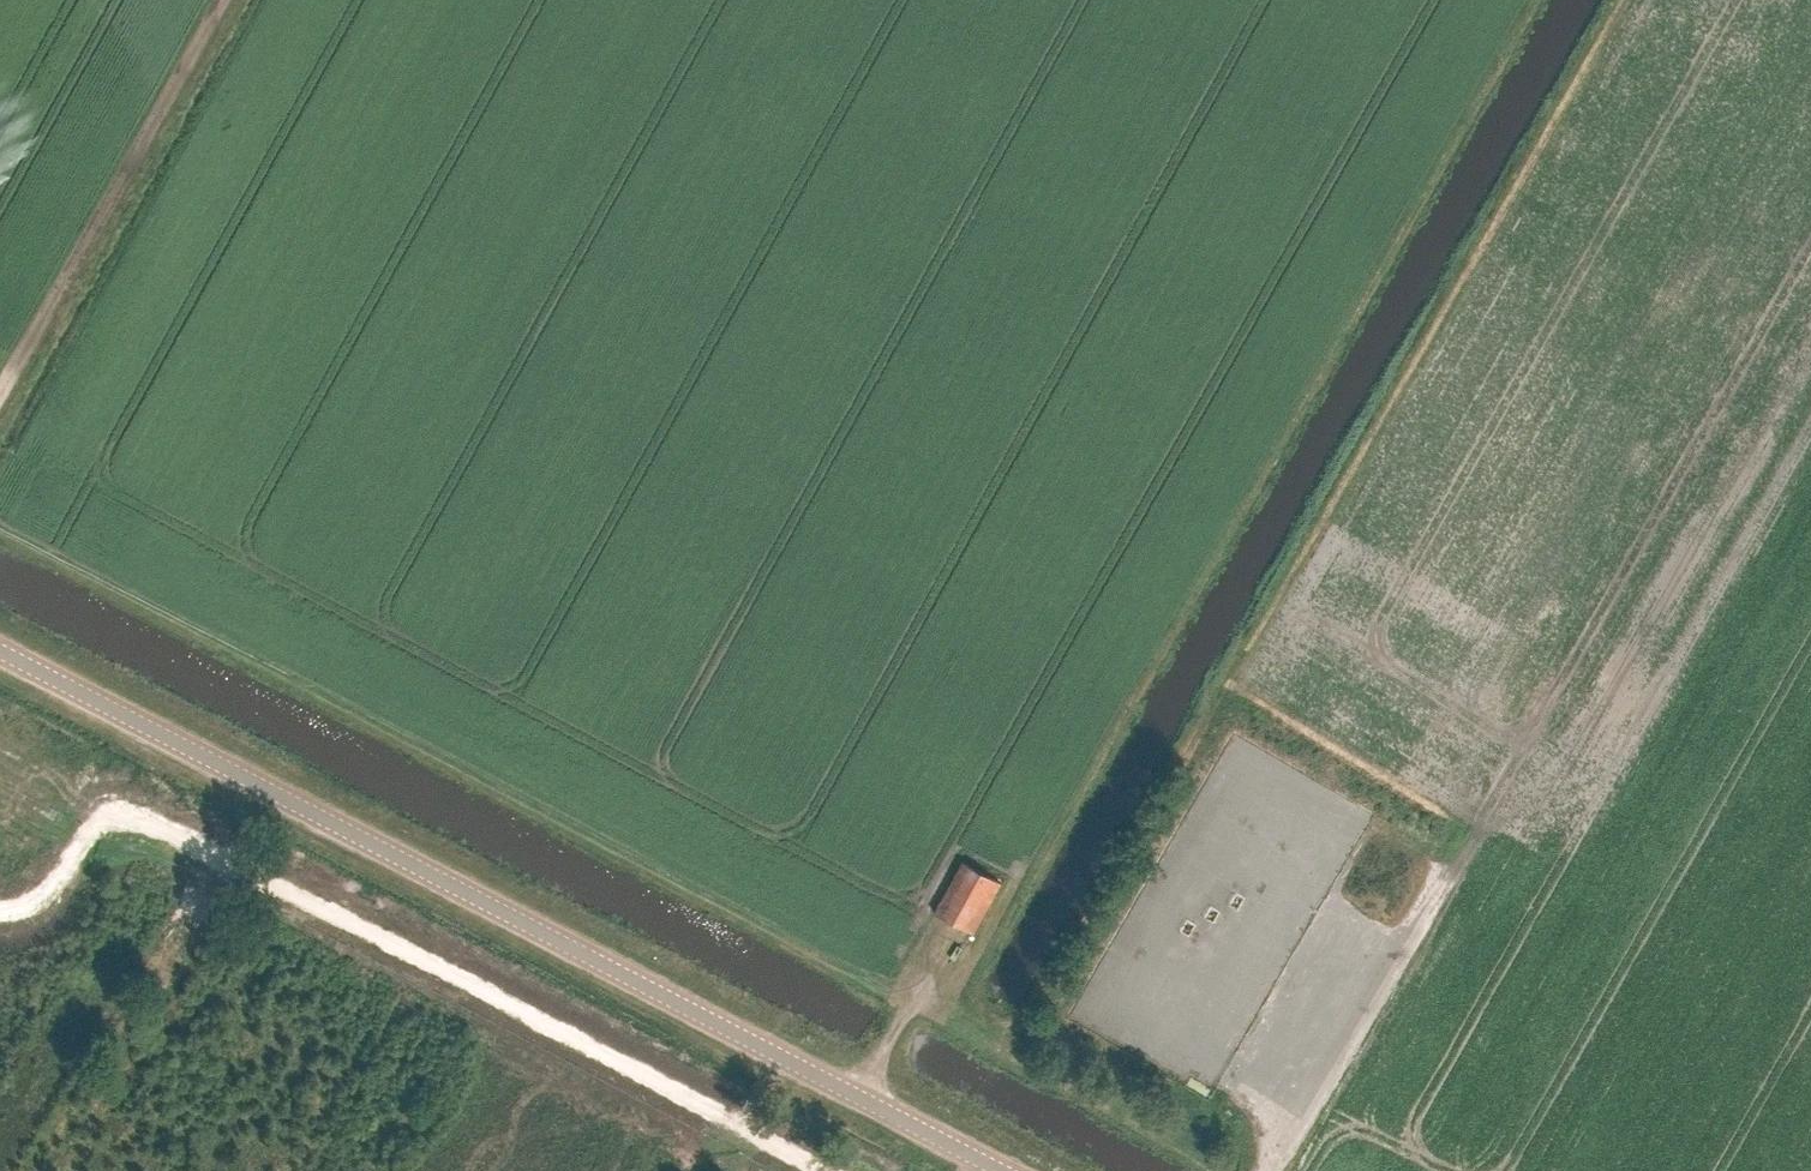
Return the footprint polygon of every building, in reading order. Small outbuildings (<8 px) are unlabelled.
[(973,934),(1001,883),(963,862),(935,912),(973,934)]
